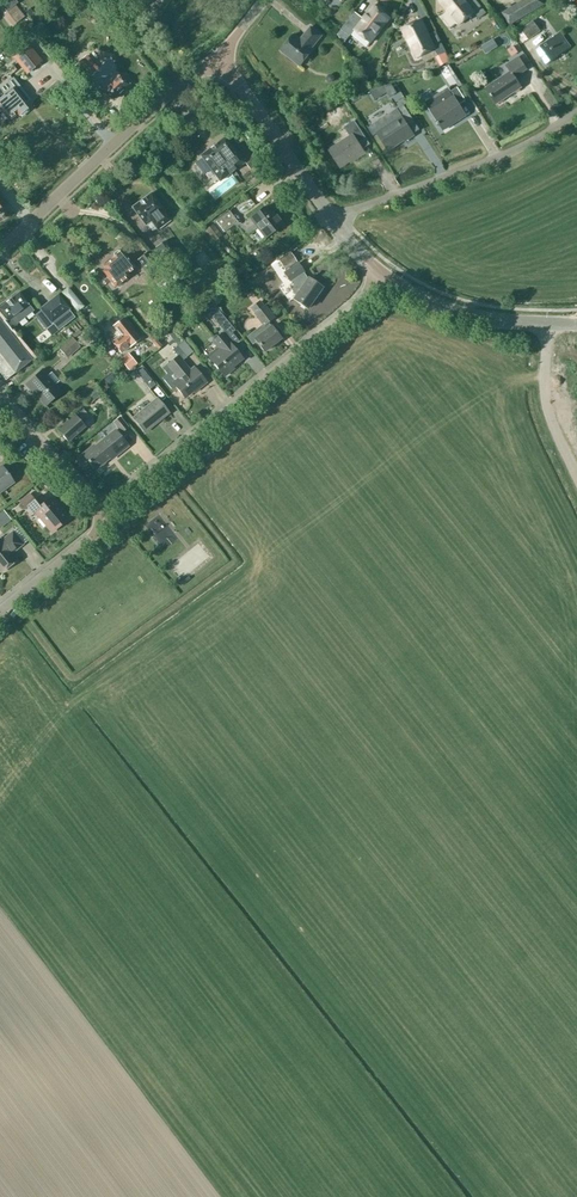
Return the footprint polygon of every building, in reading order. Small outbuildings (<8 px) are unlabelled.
[(476,0),(466,0),(465,1),(465,0),(440,0),(439,1),(459,25),(474,12),(479,18),(486,13),(476,0)] [(509,25),(544,4),(542,0),(523,0),(502,13),(509,25)] [(3,14),(13,25),(24,16),(14,4),(3,14)] [(363,18),(355,12),(341,29),(349,36),(354,30),(370,42),(389,18),(373,5),(363,18)] [(402,30),(416,57),(434,49),(438,56),(446,52),(436,31),(428,35),(421,20),(402,30)] [(514,33),(522,43),(540,30),(532,20),(514,33)] [(300,66),(313,50),(311,49),(322,36),(311,27),(303,35),(305,37),(301,41),(294,35),(281,51),(300,66)] [(560,32),(536,49),(547,65),(571,47),(560,32)] [(455,35),(447,38),(452,52),(460,49),(455,35)] [(23,58),(32,69),(41,62),(26,43),(12,55),(18,62),(23,58)] [(119,74),(115,70),(117,68),(110,57),(98,69),(85,57),(74,68),(87,80),(91,76),(99,84),(98,85),(102,90),(112,100),(129,84),(119,74)] [(521,87),(514,77),(527,69),(518,57),(506,65),(510,72),(486,88),(496,104),(497,103),(496,102),(507,95),(508,96),(521,87)] [(0,88),(5,94),(0,98),(0,110),(8,119),(16,112),(19,116),(29,108),(25,103),(29,99),(12,78),(0,88)] [(390,97),(396,93),(391,84),(384,87),(390,97)] [(459,105),(465,100),(457,87),(450,91),(449,89),(426,104),(443,130),(466,116),(459,105)] [(362,95),(353,99),(358,109),(367,105),(362,95)] [(330,106),(335,117),(342,114),(337,103),(330,106)] [(406,124),(413,120),(403,105),(368,128),(373,136),(377,133),(388,150),(404,139),(405,141),(414,135),(406,124)] [(314,118),(319,125),(328,119),(323,112),(314,118)] [(354,120),(344,127),(350,136),(329,150),(340,167),(355,158),(356,159),(365,153),(358,142),(365,137),(354,120)] [(247,167),(255,161),(245,147),(237,153),(225,137),(201,156),(220,181),(230,173),(234,178),(238,175),(234,170),(244,162),(247,167)] [(151,153),(157,158),(167,146),(161,141),(151,153)] [(163,212),(165,211),(151,193),(132,207),(146,225),(151,221),(157,230),(170,220),(163,212)] [(272,211),(268,214),(264,208),(264,207),(249,218),(250,218),(242,224),(246,230),(254,224),(265,238),(282,225),(272,211)] [(229,211),(216,221),(224,232),(237,222),(229,211)] [(205,229),(214,240),(221,235),(211,223),(205,229)] [(166,268),(177,259),(164,241),(152,250),(166,268)] [(115,287),(128,276),(126,274),(135,267),(121,250),(120,251),(117,251),(113,253),(113,256),(112,257),(113,258),(103,266),(106,269),(103,272),(115,287)] [(290,253),(279,261),(284,269),(296,261),(290,253)] [(149,255),(140,263),(151,277),(160,269),(149,255)] [(308,278),(307,279),(303,272),(304,272),(298,263),(284,272),(290,281),(291,280),(295,286),(291,289),(296,295),(293,299),(307,309),(321,287),(308,278)] [(46,294),(57,288),(52,278),(41,284),(46,294)] [(1,322),(5,318),(7,320),(4,322),(9,329),(33,310),(19,292),(0,307),(0,320),(1,322)] [(57,293),(38,308),(46,318),(41,322),(51,335),(57,330),(51,322),(69,308),(57,293)] [(263,306),(260,301),(252,308),(255,312),(254,313),(263,325),(247,336),(252,343),(256,341),(264,352),(281,339),(271,326),(268,322),(274,317),(265,305),(263,306)] [(231,325),(214,305),(207,311),(223,331),(212,341),(219,349),(209,358),(223,375),(224,374),(226,375),(233,370),(231,368),(243,359),(233,347),(239,342),(228,328),(231,325)] [(121,353),(129,346),(130,347),(139,339),(123,318),(113,326),(120,335),(112,342),(121,353)] [(1,322),(0,320),(0,373),(5,380),(14,373),(15,373),(31,360),(20,345),(19,345),(1,322)] [(170,330),(175,341),(182,337),(177,326),(170,330)] [(152,336),(149,338),(158,349),(161,346),(152,336)] [(60,349),(67,357),(79,346),(72,338),(60,349)] [(183,352),(178,356),(168,364),(179,379),(173,384),(185,398),(193,391),(192,390),(195,387),(197,389),(206,382),(194,367),(190,370),(182,360),(186,357),(193,351),(183,340),(177,345),(183,352)] [(119,359),(128,369),(136,363),(127,352),(119,359)] [(142,367),(136,372),(150,388),(155,384),(142,367)] [(42,370),(26,384),(45,405),(61,392),(42,370)] [(96,384),(81,397),(87,404),(103,392),(96,384)] [(157,398),(133,418),(144,432),(169,412),(157,398)] [(83,409),(75,416),(74,415),(57,430),(68,442),(85,427),(80,422),(88,415),(83,409)] [(120,417),(113,423),(122,432),(128,427),(120,417)] [(88,461),(87,462),(94,470),(112,455),(114,457),(127,446),(115,430),(95,446),(94,445),(93,446),(82,455),(88,461)] [(13,482),(6,472),(6,473),(1,466),(0,467),(0,492),(13,482)] [(58,523),(67,516),(52,497),(48,501),(41,493),(31,500),(26,494),(18,501),(25,509),(27,508),(32,514),(35,511),(40,518),(38,520),(44,527),(46,525),(52,531),(60,525),(58,523)] [(10,518),(3,508),(0,510),(0,527),(10,518)] [(1,541),(0,540),(0,570),(2,572),(16,560),(11,554),(23,544),(13,532),(1,541)]
